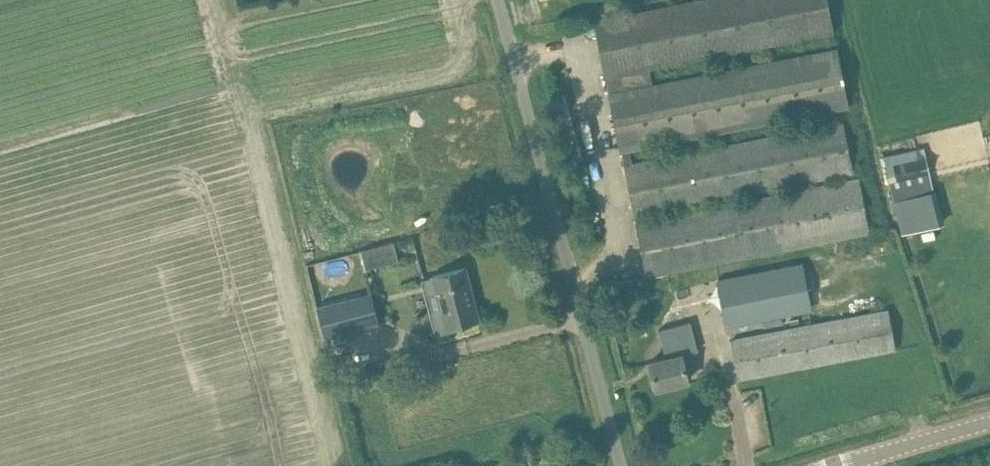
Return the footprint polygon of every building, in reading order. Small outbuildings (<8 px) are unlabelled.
[(635,214),(636,222),(647,275),(869,232),(859,178),(644,220),(642,212),(852,169),(842,120),(632,163),(630,151),(849,107),(837,47),(654,83),(651,67),(833,31),(827,0),(698,0),(595,20),(605,76),(611,97),(621,146),(625,165),(635,214)] [(899,179),(890,181),(894,200),(899,199),(903,215),(897,216),(901,234),(945,224),(937,187),(933,188),(930,173),(924,175),(920,158),(895,164),(899,179)] [(396,241),(362,245),(364,265),(399,260),(396,241)] [(726,325),(809,309),(800,263),(717,279),(726,325)] [(422,278),(423,286),(425,285),(432,310),(430,310),(436,330),(435,330),(436,334),(463,327),(462,322),(476,318),(468,291),(471,290),(465,267),(422,278)] [(329,302),(317,306),(325,337),(328,336),(379,323),(372,296),(371,292),(347,298),(329,302)] [(895,348),(891,329),(888,310),(730,340),(735,359),(738,378),(895,348)] [(690,321),(659,329),(666,357),(649,361),(656,387),(688,379),(682,354),(698,350),(690,321)] [(524,455),(506,460),(508,465),(527,465),(524,455)]
